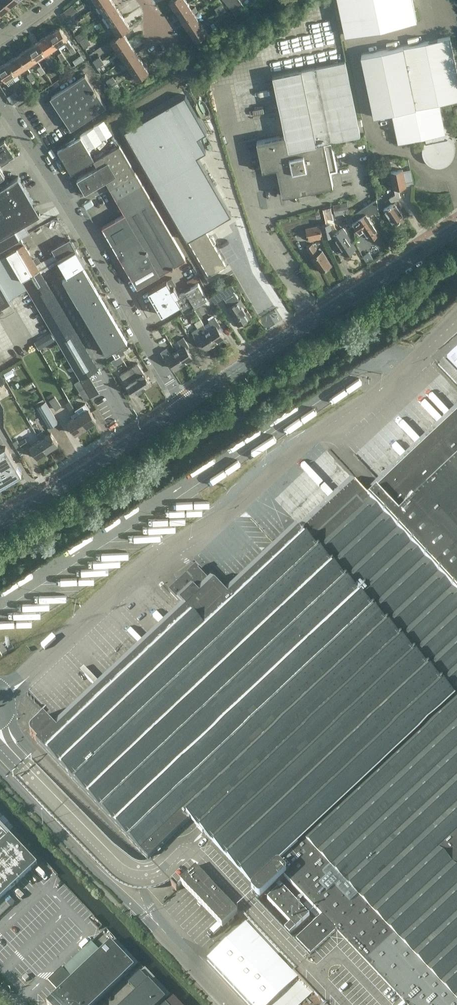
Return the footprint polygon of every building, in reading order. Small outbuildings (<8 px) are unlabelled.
[(1,14),(11,7),(5,0),(0,0),(0,13),(1,14)] [(103,11),(99,14),(101,18),(105,15),(117,7),(112,0),(106,0),(99,5),(103,11)] [(176,10),(188,3),(186,0),(170,0),(169,0),(176,10)] [(240,0),(234,0),(228,5),(232,10),(241,2),(240,0)] [(416,20),(412,0),(338,0),(345,35),(416,20)] [(236,15),(245,7),(241,2),(232,10),(236,15)] [(176,10),(183,20),(195,12),(188,3),(176,10)] [(105,15),(112,25),(123,17),(117,7),(105,15)] [(67,8),(60,13),(65,20),(72,16),(72,15),(67,8)] [(183,20),(189,30),(201,22),(195,12),(183,20)] [(111,39),(130,27),(123,17),(112,25),(118,34),(111,39)] [(201,22),(189,30),(196,40),(208,32),(201,22)] [(69,47),(73,53),(76,51),(72,45),(60,26),(49,34),(58,46),(64,41),(68,48),(69,47)] [(118,49),(129,42),(123,32),(130,27),(111,39),(118,49)] [(49,34),(39,40),(47,53),(58,46),(49,34)] [(398,143),(425,137),(427,144),(426,145),(426,146),(425,147),(425,149),(425,150),(425,151),(425,152),(425,153),(425,154),(426,156),(426,157),(427,158),(427,159),(428,159),(429,160),(430,161),(431,162),(432,163),(434,164),(436,164),(437,164),(438,164),(440,164),(441,164),(442,164),(444,163),(445,163),(446,162),(447,161),(448,160),(450,159),(450,158),(451,157),(452,155),(452,154),(452,153),(453,151),(453,150),(452,149),(452,148),(452,147),(452,146),(451,145),(451,143),(450,143),(450,142),(449,141),(447,139),(443,139),(442,134),(446,133),(439,103),(456,99),(456,71),(450,36),(361,55),(374,116),(392,113),(398,143)] [(44,55),(52,67),(56,65),(47,53),(39,40),(29,47),(37,60),(44,55)] [(118,57),(121,61),(136,51),(129,42),(118,49),(122,55),(118,57)] [(19,54),(27,66),(37,60),(29,47),(19,54)] [(124,65),(127,63),(131,69),(142,61),(136,51),(121,61),(124,65)] [(8,61),(17,73),(27,66),(19,54),(8,61)] [(345,60),(302,69),(273,75),(286,135),(257,141),(263,170),(277,167),(283,195),(333,185),(331,171),(338,169),(332,141),(361,135),(345,60)] [(8,61),(0,67),(0,71),(6,80),(17,73),(8,61)] [(149,71),(142,61),(131,69),(135,75),(131,77),(134,82),(149,71)] [(42,74),(46,72),(41,65),(38,68),(42,74)] [(72,129),(75,126),(106,106),(86,74),(51,97),(72,129)] [(14,106),(30,95),(26,90),(19,95),(16,91),(7,96),(10,101),(11,101),(14,106)] [(113,134),(105,120),(94,126),(102,140),(113,134)] [(58,149),(72,172),(94,159),(95,159),(91,152),(96,148),(86,131),(80,134),(81,136),(58,149)] [(2,164),(10,158),(15,154),(5,139),(0,143),(0,161),(2,164)] [(106,180),(117,198),(142,183),(120,145),(106,153),(95,159),(94,159),(98,166),(77,178),(83,188),(79,190),(82,195),(106,180)] [(154,181),(209,276),(227,266),(214,244),(216,243),(216,241),(213,236),(211,235),(210,236),(206,229),(232,214),(198,156),(154,181)] [(393,203),(384,209),(394,223),(405,216),(400,208),(402,207),(398,201),(401,199),(399,188),(406,187),(403,169),(390,172),(394,189),(395,189),(396,194),(390,198),(393,203)] [(34,217),(33,212),(35,211),(34,207),(32,207),(31,202),(32,202),(18,176),(16,178),(0,188),(0,237),(34,217)] [(186,259),(142,183),(117,198),(125,213),(102,226),(138,287),(186,259)] [(351,215),(353,222),(357,228),(354,230),(356,239),(362,235),(360,232),(364,229),(370,239),(380,233),(369,216),(375,212),(377,215),(380,213),(377,198),(351,215)] [(333,205),(335,215),(349,212),(347,202),(333,205)] [(308,239),(323,236),(321,225),(306,228),(308,239)] [(343,228),(332,236),(340,249),(342,248),(346,255),(355,249),(347,236),(348,235),(343,228)] [(0,250),(0,257),(7,253),(22,279),(40,269),(24,242),(23,243),(21,238),(0,250)] [(58,258),(75,249),(70,239),(53,249),(58,258)] [(313,243),(307,247),(313,257),(312,257),(321,271),(326,268),(326,269),(330,267),(329,266),(332,264),(322,250),(319,252),(313,243)] [(58,259),(67,275),(85,265),(76,249),(58,259)] [(369,252),(363,256),(367,263),(373,259),(369,252)] [(84,266),(83,267),(68,276),(64,278),(92,325),(97,333),(108,350),(112,348),(115,346),(125,340),(127,339),(84,266)] [(99,369),(40,269),(22,279),(81,379),(91,397),(98,393),(88,375),(99,369)] [(193,283),(200,278),(196,274),(189,279),(193,283)] [(172,277),(167,280),(148,291),(163,315),(181,304),(185,312),(207,298),(199,283),(180,294),(175,286),(176,285),(172,277)] [(0,281),(0,307),(11,301),(0,281)] [(247,310),(246,311),(242,305),(244,304),(240,299),(244,297),(239,290),(229,297),(234,303),(227,308),(239,325),(252,317),(247,310)] [(207,330),(216,343),(225,337),(219,328),(221,326),(215,316),(209,320),(213,327),(207,330)] [(207,349),(216,343),(207,330),(203,324),(200,319),(194,323),(198,328),(192,331),(198,341),(200,339),(207,349)] [(162,326),(152,333),(157,340),(167,334),(162,326)] [(51,330),(35,340),(40,348),(56,338),(51,330)] [(172,344),(184,363),(193,357),(188,348),(190,346),(184,337),(172,344)] [(126,342),(125,340),(115,346),(119,353),(129,346),(126,342)] [(172,344),(166,348),(161,351),(167,361),(169,359),(175,369),(184,363),(172,344)] [(447,359),(456,369),(456,349),(447,359)] [(120,355),(111,361),(115,366),(124,361),(120,355)] [(442,360),(437,364),(456,385),(456,376),(442,360)] [(129,369),(143,390),(152,384),(144,372),(139,376),(132,367),(129,369)] [(143,390),(129,369),(120,374),(127,384),(126,384),(134,396),(143,390)] [(85,400),(91,397),(81,379),(75,382),(85,400)] [(55,396),(50,399),(56,409),(62,406),(55,396)] [(58,422),(46,401),(37,406),(49,427),(58,422)] [(70,410),(74,407),(69,401),(65,403),(70,410)] [(96,420),(89,408),(85,403),(75,410),(76,412),(78,415),(86,427),(96,420)] [(371,488),(375,493),(369,499),(351,479),(269,556),(262,548),(256,554),(263,561),(241,582),(235,575),(227,582),(234,589),(230,592),(219,580),(200,597),(183,579),(169,593),(184,609),(142,648),(126,631),(117,639),(134,656),(55,730),(44,718),(48,715),(47,714),(44,718),(31,729),(30,730),(30,731),(30,733),(31,735),(32,736),(38,743),(37,744),(148,863),(177,893),(183,888),(226,934),(285,879),(322,918),(290,948),(261,916),(211,962),(251,1004),(309,1004),(316,998),(319,1002),(318,1002),(321,1004),(322,1004),(456,1004),(456,407),(371,488)] [(86,427),(78,415),(76,412),(71,415),(73,418),(68,422),(75,433),(86,427)] [(38,436),(48,450),(48,451),(59,444),(51,432),(46,435),(43,430),(37,434),(38,436)] [(48,450),(38,436),(33,439),(35,442),(30,446),(37,457),(48,450)] [(28,443),(25,438),(19,442),(17,439),(13,442),(19,451),(23,448),(22,447),(28,443)] [(22,474),(6,446),(1,449),(0,447),(0,487),(22,474)] [(319,449),(316,453),(335,472),(338,468),(319,449)] [(37,865),(10,836),(0,825),(0,900),(37,865)] [(296,931),(310,918),(282,887),(267,901),(296,931)] [(93,941),(102,950),(114,937),(105,929),(93,941)] [(46,1004),(47,1004),(95,1004),(134,968),(122,955),(111,943),(100,953),(90,943),(62,970),(63,972),(51,984),(57,990),(59,992),(46,1004)] [(123,1004),(161,1004),(166,1000),(148,982),(140,973),(128,984),(136,993),(123,1004)]
